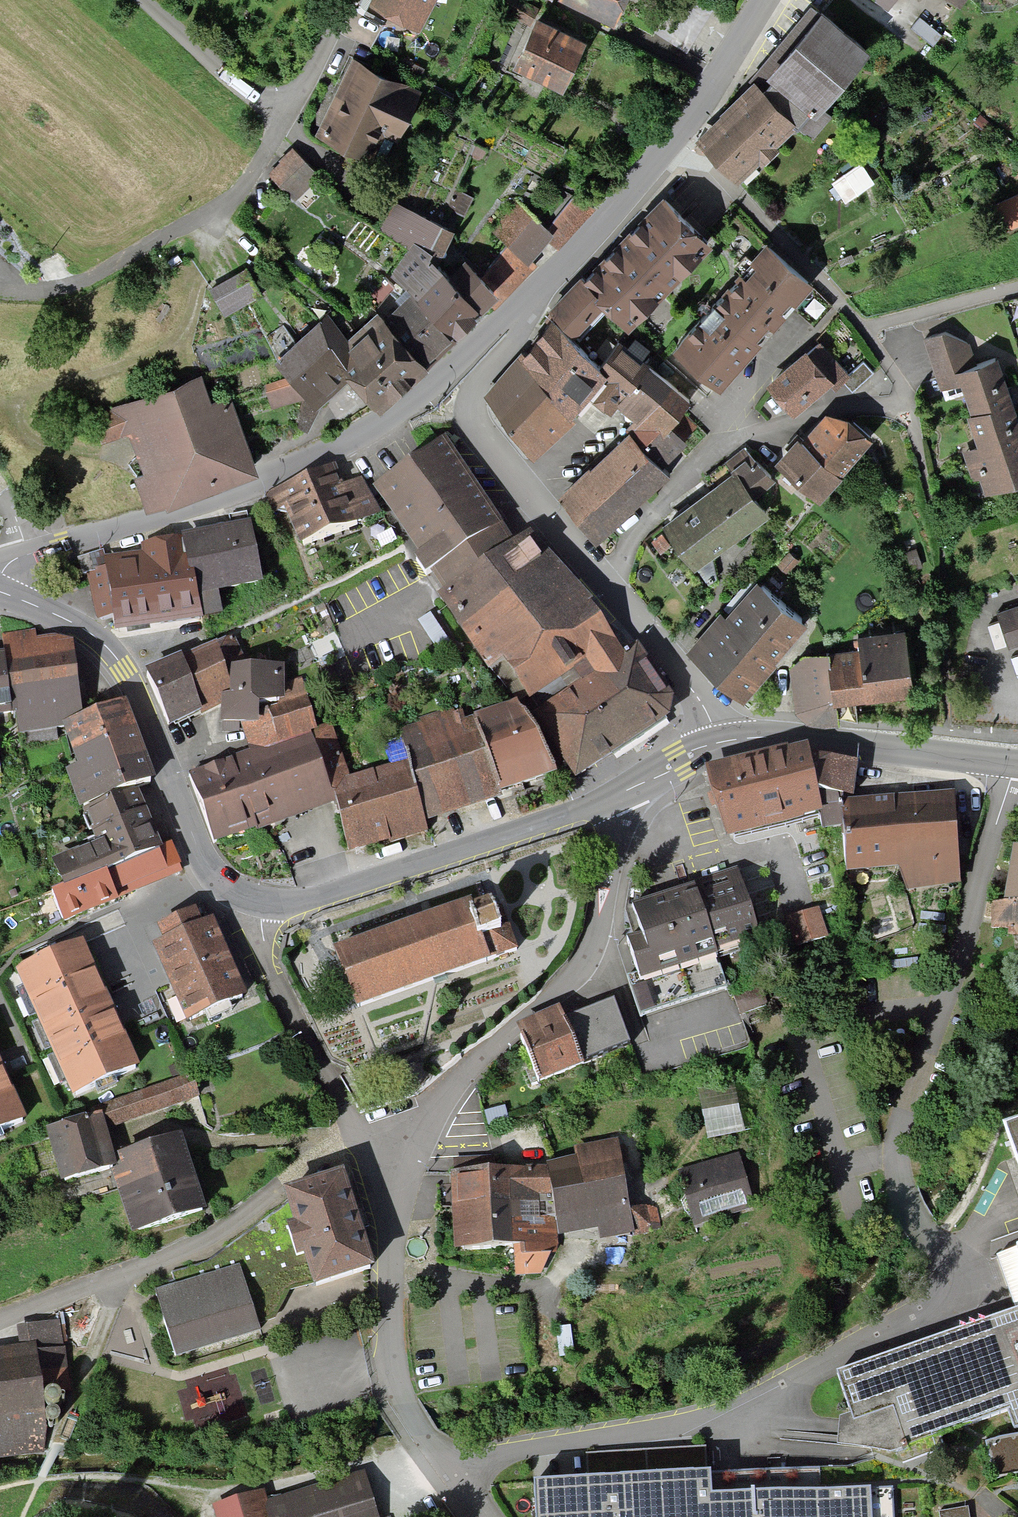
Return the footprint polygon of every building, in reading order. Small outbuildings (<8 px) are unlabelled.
[(369,8),(417,31),(432,0),(373,0),(369,8)] [(612,20),(621,0),(568,0),(612,20)] [(774,62),(768,70),(809,104),(812,107),(864,43),(820,7),(774,62)] [(581,36),(534,17),(513,67),(560,86),(581,36)] [(920,18),(911,27),(930,44),(939,34),(920,18)] [(747,77),(751,81),(793,121),(809,104),(768,70),(774,62),(767,55),(747,77)] [(351,58),(318,133),(371,156),(381,134),(396,140),(419,87),(351,58)] [(751,81),(696,138),(739,178),(793,121),(751,81)] [(809,104),(793,121),(809,136),(825,120),(812,107),(809,104)] [(292,150),(267,172),(302,211),(327,189),(292,150)] [(622,234),(583,275),(610,303),(629,324),(712,238),(664,189),(622,234)] [(554,230),(548,236),(558,246),(597,203),(574,196),(549,226),(554,230)] [(1014,226),(1017,225),(1017,197),(1005,202),(1014,226)] [(411,286),(456,327),(481,301),(450,269),(438,258),(454,225),(393,200),(377,227),(408,248),(392,271),(411,286)] [(518,201),(492,233),(508,245),(527,260),(530,257),(548,236),(554,230),(549,226),(518,201)] [(527,260),(508,245),(485,272),(499,286),(485,299),(494,308),(537,263),(530,257),(527,260)] [(764,245),(678,347),(723,385),(809,282),(764,245)] [(450,269),(481,301),(485,299),(499,286),(485,272),(466,255),(450,269)] [(240,270),(207,289),(221,313),(254,295),(240,270)] [(580,338),(610,303),(583,275),(581,272),(564,290),(549,306),(555,312),(580,338)] [(390,309),(430,350),(456,327),(411,286),(390,309)] [(326,310),(276,357),(293,375),(310,393),(316,399),(319,397),(353,366),(379,395),(430,350),(390,309),(382,301),(349,334),(326,310)] [(482,397),(508,422),(580,338),(555,312),(482,397)] [(1012,395),(995,352),(971,361),(963,338),(947,329),(923,337),(939,389),(961,381),(972,410),(992,403),(1012,395)] [(632,427),(672,379),(619,335),(599,361),(606,370),(589,389),(611,408),(617,402),(634,416),(628,423),(632,427)] [(599,361),(580,338),(508,422),(534,452),(576,415),(571,409),(589,389),(606,370),(599,361)] [(826,348),(813,359),(827,376),(837,387),(844,381),(849,376),(826,348)] [(806,351),(771,381),(792,406),(827,376),(813,359),(806,351)] [(849,376),(844,381),(853,392),(874,374),(865,363),(849,376)] [(201,374),(96,415),(106,440),(130,431),(146,471),(136,475),(147,503),(166,496),(168,500),(258,464),(230,392),(211,399),(201,374)] [(310,393),(293,375),(264,384),(272,406),(302,396),(310,393)] [(662,463),(698,425),(681,409),(692,397),(672,379),(632,427),(630,429),(662,463)] [(310,393),(302,396),(296,424),(308,429),(322,404),(319,397),(316,399),(310,393)] [(967,412),(978,444),(962,449),(966,459),(1017,440),(1017,414),(1012,395),(992,403),(972,410),(967,412)] [(800,434),(778,461),(818,497),(874,435),(847,412),(823,416),(805,439),(800,434)] [(590,465),(559,495),(598,539),(670,471),(662,463),(630,429),(592,467),(590,465)] [(445,437),(374,484),(418,553),(414,556),(425,573),(430,569),(438,584),(510,535),(498,517),(445,437)] [(966,459),(972,477),(979,475),(986,492),(1017,480),(1017,440),(966,459)] [(739,468),(758,492),(775,479),(750,447),(732,460),(739,468)] [(285,512),(299,547),(379,513),(363,475),(343,483),(335,464),(265,494),(275,516),(285,512)] [(739,468),(665,524),(698,567),(772,511),(758,492),(739,468)] [(196,571),(204,616),(225,612),(221,590),(263,583),(253,524),(239,526),(182,536),(188,572),(196,571)] [(543,553),(525,535),(440,594),(487,668),(503,656),(528,695),(572,670),(617,639),(589,598),(592,596),(549,548),(543,553)] [(142,549),(104,556),(114,617),(115,632),(204,619),(204,616),(196,571),(188,572),(182,536),(141,543),(142,549)] [(96,620),(114,617),(104,556),(103,550),(78,558),(83,573),(87,573),(96,620)] [(915,550),(904,553),(908,567),(919,564),(915,550)] [(756,579),(693,655),(744,697),(807,620),(756,579)] [(1017,646),(1017,609),(995,617),(1006,650),(1017,646)] [(2,634),(4,652),(12,713),(16,712),(18,734),(63,726),(62,723),(83,715),(73,639),(55,634),(37,638),(34,629),(2,634)] [(831,656),(834,699),(836,699),(916,691),(911,633),(857,638),(859,653),(831,656)] [(182,651),(144,667),(171,728),(201,711),(202,715),(221,704),(221,695),(230,695),(230,665),(248,665),(234,634),(218,640),(217,639),(182,652),(182,651)] [(625,651),(617,639),(572,670),(578,680),(531,710),(574,780),(665,721),(672,694),(639,644),(625,651)] [(836,699),(834,699),(831,656),(830,650),(805,654),(790,668),(796,711),(814,724),(838,725),(836,699)] [(0,653),(0,716),(12,713),(4,652),(0,653)] [(248,665),(230,665),(230,695),(221,695),(221,704),(221,723),(222,723),(222,732),(239,732),(239,723),(241,723),(259,723),(259,702),(284,702),(284,684),(284,665),(248,665)] [(301,679),(284,684),(284,702),(259,702),(259,723),(241,723),(251,751),(309,729),(313,727),(317,726),(301,679)] [(63,726),(73,752),(137,729),(126,699),(83,715),(62,723),(63,726)] [(472,718),(498,792),(556,774),(517,700),(472,718)] [(400,746),(426,821),(499,796),(498,792),(472,718),(465,720),(460,705),(394,728),(400,746)] [(309,729),(330,783),(350,777),(331,722),(317,726),(313,727),(309,729)] [(137,729),(73,752),(78,765),(66,769),(80,809),(137,785),(156,779),(137,729)] [(231,759),(257,828),(259,830),(336,803),(330,783),(309,729),(251,751),(231,759)] [(336,803),(349,853),(429,831),(426,821),(400,746),(386,750),(390,766),(350,777),(330,783),(336,803)] [(854,764),(804,753),(708,774),(722,838),(819,817),(823,832),(844,829),(843,799),(854,798),(854,764)] [(231,759),(189,775),(214,844),(257,828),(231,759)] [(137,785),(80,809),(95,844),(53,862),(64,887),(106,870),(107,873),(164,849),(163,846),(137,785)] [(844,829),(846,871),(904,868),(906,889),(958,887),(953,794),(854,798),(843,799),(844,829)] [(164,849),(107,873),(118,899),(182,872),(179,865),(182,863),(173,842),(163,846),(164,849)] [(1013,849),(1013,901),(990,901),(990,927),(1013,927),(1013,934),(1017,934),(1017,849),(1013,849)] [(118,899),(107,873),(106,870),(64,887),(51,892),(64,923),(118,900),(118,899)] [(737,870),(630,904),(641,938),(624,943),(636,977),(713,951),(719,950),(758,937),(737,870)] [(479,899),(333,949),(353,1007),(512,953),(513,953),(504,926),(490,931),(479,899)] [(825,938),(816,908),(783,918),(793,948),(825,938)] [(199,923),(192,909),(154,926),(159,938),(149,943),(185,1023),(245,996),(210,918),(199,923)] [(78,943),(13,972),(69,1096),(134,1067),(78,943)] [(732,988),(719,950),(628,980),(641,1020),(732,988)] [(735,995),(741,1012),(766,1004),(761,987),(735,995)] [(613,1004),(562,1022),(577,1061),(627,1042),(613,1004)] [(560,1017),(519,1032),(537,1082),(579,1066),(577,1061),(562,1022),(560,1017)] [(0,1072),(0,1129),(22,1119),(0,1072)] [(182,1078),(96,1106),(103,1127),(189,1099),(182,1078)] [(699,1088),(708,1137),(743,1130),(734,1081),(699,1088)] [(105,1168),(116,1164),(113,1155),(103,1127),(96,1106),(41,1124),(61,1183),(105,1168)] [(1004,1122),(1017,1161),(1017,1117),(1004,1122)] [(177,1134),(113,1155),(116,1164),(105,1168),(127,1235),(202,1210),(177,1134)] [(574,1162),(547,1167),(547,1197),(534,1197),(534,1204),(535,1217),(555,1218),(556,1236),(595,1228),(597,1240),(632,1233),(614,1143),(572,1152),(574,1162)] [(752,1204),(737,1154),(676,1172),(691,1222),(752,1204)] [(547,1167),(450,1170),(451,1206),(534,1204),(534,1197),(547,1197),(547,1167)] [(368,1271),(340,1177),(283,1194),(312,1287),(368,1271)] [(534,1204),(451,1206),(454,1249),(511,1246),(511,1260),(556,1258),(556,1236),(555,1218),(535,1217),(534,1204)] [(237,1265),(154,1289),(173,1355),(256,1332),(252,1320),(237,1265)] [(893,1449),(1007,1409),(1013,1425),(1017,1423),(1017,1305),(837,1368),(852,1410),(840,1414),(835,1439),(893,1449)] [(45,1458),(38,1388),(64,1386),(59,1328),(13,1332),(15,1353),(0,1355),(0,1462),(45,1458)] [(243,1411),(231,1370),(181,1384),(193,1425),(243,1411)] [(987,1441),(995,1477),(1017,1472),(1017,1434),(987,1441)] [(588,1478),(534,1480),(536,1516),(892,1516),(891,1488),(818,1491),(817,1470),(707,1473),(705,1447),(587,1452),(588,1478)] [(360,1472),(266,1503),(262,1491),(209,1507),(212,1516),(375,1516),(360,1472)] [(968,1505),(939,1510),(940,1516),(970,1516),(968,1505)]
